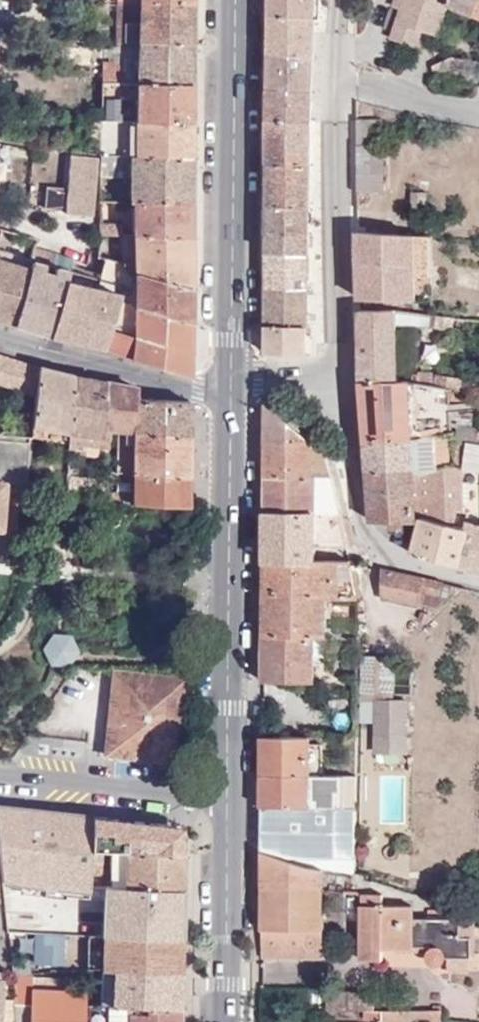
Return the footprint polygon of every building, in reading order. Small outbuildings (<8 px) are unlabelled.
[(110,20),(118,20),(119,0),(114,0),(110,0),(110,20)] [(119,0),(118,20),(117,41),(140,41),(191,42),(192,3),(142,2),(119,0)] [(315,0),(271,0),(271,16),(314,17),(315,0)] [(444,0),(405,0),(398,22),(422,29),(438,34),(443,19),(449,4),(450,2),(444,0)] [(450,2),(449,4),(478,16),(478,0),(450,0),(450,2)] [(314,17),(271,16),(270,54),(313,56),(313,42),(314,17)] [(393,37),(416,45),(422,29),(398,22),(393,37)] [(9,55),(11,32),(0,31),(0,54),(9,55)] [(191,84),(191,73),(191,42),(140,41),(140,57),(123,57),(123,61),(108,61),(103,61),(103,82),(191,84)] [(118,42),(109,42),(108,61),(123,61),(123,57),(140,57),(140,41),(117,41),(118,42)] [(313,56),(270,54),(270,89),(312,90),(313,56)] [(450,57),(433,65),(433,69),(466,75),(467,69),(478,72),(478,62),(450,57)] [(191,84),(103,82),(102,119),(190,122),(191,84)] [(312,90),(270,89),(270,121),(311,121),(312,90)] [(91,119),(90,136),(102,137),(102,119),(91,119)] [(102,137),(101,156),(120,157),(190,158),(190,122),(102,119),(102,137)] [(311,121),(270,121),(269,163),(310,163),(310,134),(311,121)] [(382,144),(357,144),(358,193),(382,193),(382,144)] [(65,212),(92,215),(98,157),(70,154),(65,212)] [(101,156),(100,177),(119,177),(120,157),(101,156)] [(119,177),(131,177),(130,202),(133,202),(190,203),(190,158),(120,157),(119,177)] [(310,163),(269,163),(269,207),(309,208),(310,163)] [(119,177),(100,177),(100,201),(130,202),(131,177),(119,177)] [(426,217),(427,191),(412,191),(411,216),(426,217)] [(121,224),(121,235),(133,236),(133,202),(130,202),(100,201),(100,223),(121,224)] [(133,202),(133,236),(189,238),(190,203),(133,202)] [(309,208),(269,207),(268,253),(309,253),(309,208)] [(100,223),(99,234),(121,235),(121,224),(100,223)] [(38,239),(0,230),(0,231),(0,249),(32,259),(35,248),(38,239)] [(429,235),(366,233),(357,232),(357,236),(359,298),(414,299),(415,276),(429,276),(429,235)] [(121,242),(134,242),(134,272),(189,287),(189,238),(133,236),(121,235),(121,242)] [(121,242),(121,254),(121,264),(121,268),(134,272),(134,242),(121,242)] [(56,255),(35,248),(32,259),(53,265),(56,255)] [(0,249),(0,260),(30,269),(32,259),(0,249)] [(121,254),(107,250),(104,259),(107,259),(121,264),(121,254)] [(309,253),(268,253),(267,325),(307,326),(309,253)] [(13,324),(46,334),(49,335),(68,269),(58,266),(53,265),(32,259),(30,269),(13,324)] [(121,264),(107,259),(101,279),(121,285),(116,301),(139,308),(189,321),(189,287),(134,272),(121,268),(121,264)] [(1,320),(13,324),(30,269),(0,260),(0,320),(1,320)] [(62,339),(97,347),(102,349),(109,326),(116,301),(121,285),(101,279),(68,269),(49,335),(62,339)] [(139,308),(116,301),(109,326),(138,337),(188,350),(189,321),(139,308)] [(396,313),(396,310),(360,311),(363,380),(398,380),(396,313)] [(410,382),(419,383),(417,315),(396,313),(398,380),(410,380),(410,382)] [(453,329),(454,317),(433,314),(432,327),(453,329)] [(307,354),(307,326),(267,325),(267,352),(307,354)] [(152,365),(188,375),(188,350),(138,337),(109,326),(102,349),(121,355),(152,365)] [(34,400),(38,368),(35,367),(0,356),(0,388),(34,400)] [(38,368),(34,400),(31,424),(71,432),(73,377),(63,375),(38,368)] [(105,447),(105,431),(105,383),(93,381),(73,377),(71,432),(70,442),(70,447),(75,448),(76,443),(80,443),(82,433),(91,435),(89,445),(105,447)] [(459,389),(459,382),(427,377),(427,385),(450,388),(459,389)] [(410,380),(398,380),(363,380),(363,385),(367,441),(397,440),(418,438),(433,436),(452,432),(451,409),(451,403),(450,388),(427,385),(419,383),(410,382),(410,380)] [(105,431),(119,432),(136,432),(137,399),(137,388),(105,383),(105,431)] [(451,403),(459,403),(459,389),(450,388),(451,403)] [(137,399),(136,432),(189,435),(189,401),(137,399)] [(268,404),(267,437),(310,439),(270,403),(268,404)] [(467,443),(478,445),(478,427),(474,426),(475,410),(451,409),(452,432),(455,432),(455,444),(467,445),(467,443)] [(31,424),(30,434),(70,442),(71,432),(31,424)] [(119,432),(118,472),(133,473),(136,432),(119,432)] [(189,477),(189,469),(189,435),(136,432),(133,473),(189,477)] [(80,443),(89,445),(91,435),(82,433),(80,443)] [(367,441),(369,470),(414,473),(420,473),(435,470),(433,436),(418,438),(397,440),(367,441)] [(310,439),(267,437),(267,475),(311,476),(311,439),(310,439)] [(27,475),(30,440),(0,438),(0,523),(3,491),(4,480),(26,482),(27,475)] [(311,439),(311,476),(333,476),(330,464),(325,453),(317,445),(311,439)] [(467,443),(467,445),(455,444),(456,466),(456,469),(466,471),(478,473),(478,445),(467,443)] [(420,473),(414,473),(416,521),(422,521),(422,517),(466,528),(468,521),(470,509),(467,508),(466,471),(456,469),(456,466),(435,470),(420,473)] [(369,470),(373,521),(416,521),(414,473),(369,470)] [(132,492),(132,503),(188,506),(189,477),(133,473),(133,474),(132,492)] [(35,484),(36,476),(27,475),(26,482),(26,484),(35,484)] [(67,475),(66,488),(74,489),(76,476),(67,475)] [(311,476),(267,475),(266,511),(328,512),(341,512),(336,491),(333,476),(311,476)] [(76,476),(74,489),(105,492),(105,491),(105,480),(76,476)] [(25,492),(26,484),(26,482),(4,480),(3,491),(25,492)] [(105,492),(105,502),(132,503),(132,492),(105,491),(105,492)] [(266,511),(266,541),(266,561),(316,562),(316,547),(316,523),(327,523),(328,512),(266,511)] [(341,512),(328,512),(327,523),(316,523),(316,547),(349,548),(345,530),(341,512)] [(468,521),(466,528),(422,517),(422,521),(415,554),(420,555),(478,571),(478,525),(468,521)] [(352,562),(316,562),(266,561),(264,636),(315,636),(327,637),(328,597),(359,598),(352,562)] [(441,591),(443,583),(385,570),(385,599),(420,607),(421,601),(423,592),(440,595),(441,591)] [(441,591),(456,595),(458,587),(443,583),(441,591)] [(421,601),(437,605),(440,595),(423,592),(421,601)] [(427,622),(430,614),(423,612),(421,619),(427,622)] [(76,649),(69,635),(52,633),(43,647),(50,663),(67,663),(76,649)] [(315,636),(264,636),(264,681),(314,682),(315,653),(315,636)] [(315,653),(327,653),(327,637),(315,636),(315,653)] [(395,657),(395,656),(363,656),(363,684),(363,722),(376,722),(376,701),(395,701),(395,696),(395,693),(395,657)] [(175,762),(184,680),(176,679),(113,672),(106,744),(105,755),(175,762)] [(408,736),(408,701),(395,701),(376,701),(376,722),(376,736),(389,736),(399,736),(408,736)] [(323,743),(323,737),(263,736),(263,775),(311,775),(311,743),(323,743)] [(388,752),(389,736),(376,736),(376,752),(388,752)] [(399,736),(389,736),(388,752),(399,752),(399,736)] [(399,752),(408,752),(408,736),(399,736),(399,752)] [(311,775),(323,775),(323,743),(311,743),(311,775)] [(345,785),(345,775),(323,775),(311,775),(263,775),(263,805),(355,806),(356,786),(345,785)] [(9,881),(89,883),(92,813),(0,804),(0,856),(3,882),(9,881)] [(354,873),(354,860),(355,850),(355,806),(263,805),(263,850),(292,859),(301,862),(315,866),(322,867),(354,873)] [(135,849),(126,849),(126,885),(182,887),(183,822),(136,817),(135,849)] [(102,884),(103,849),(91,848),(89,883),(94,884),(102,884)] [(126,849),(110,848),(110,884),(126,885),(126,849)] [(322,903),(322,888),(322,867),(315,866),(301,862),(292,859),(263,850),(263,957),(321,957),(322,903)] [(6,916),(13,916),(9,881),(3,882),(4,899),(6,916)] [(83,919),(77,920),(77,933),(104,934),(105,921),(105,884),(102,884),(94,884),(94,895),(84,897),(83,919)] [(105,884),(105,921),(104,934),(181,935),(182,887),(126,885),(110,884),(105,884)] [(344,906),(344,893),(322,888),(322,903),(344,906)] [(472,955),(471,917),(445,917),(426,917),(412,918),(412,905),(383,906),(382,893),(362,894),(361,959),(382,960),(381,949),(413,949),(413,945),(431,946),(428,955),(431,959),(437,963),(442,961),(444,956),(450,957),(469,955),(472,955)] [(47,916),(31,916),(31,932),(48,932),(47,916)] [(16,931),(16,923),(7,922),(8,931),(16,931)] [(9,944),(103,947),(103,966),(180,970),(180,954),(181,935),(104,934),(77,933),(48,932),(31,932),(16,931),(8,931),(9,944)] [(10,952),(11,964),(12,972),(30,971),(29,951),(10,952)] [(449,969),(469,969),(469,955),(450,957),(449,969)] [(103,966),(84,967),(82,1003),(180,1006),(180,990),(180,970),(103,966)] [(12,972),(14,996),(15,1001),(82,1003),(84,967),(30,971),(12,972)] [(349,993),(330,993),(330,1009),(349,1009),(349,993)] [(375,993),(349,993),(349,1009),(376,1009),(375,993)] [(82,1003),(15,1001),(16,1021),(81,1021),(82,1003)] [(170,1015),(173,1012),(179,1010),(180,1006),(82,1003),(81,1021),(171,1021),(170,1015)] [(171,1021),(179,1021),(179,1010),(173,1012),(170,1015),(171,1021)] [(381,1021),(442,1021),(442,1010),(382,1010),(381,1021)]
